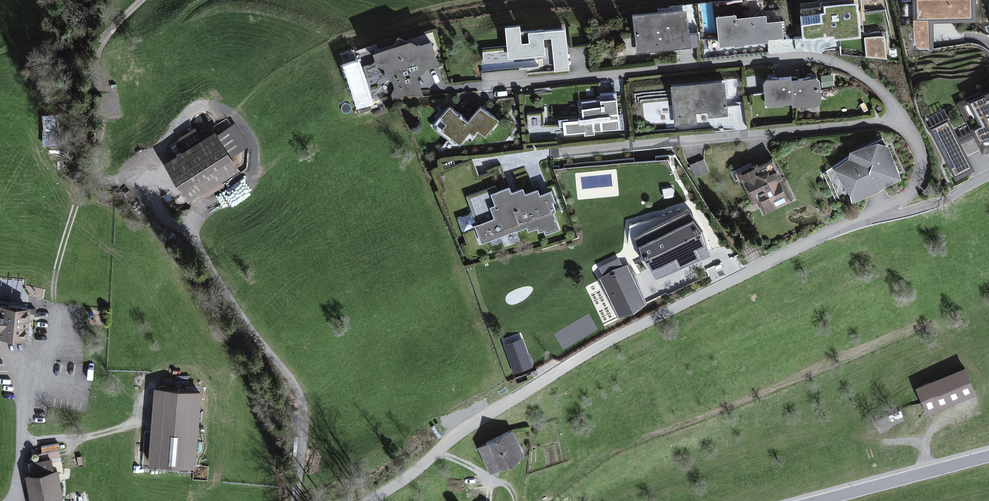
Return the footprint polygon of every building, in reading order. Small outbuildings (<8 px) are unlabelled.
[(799,8),(803,41),(833,38),(833,41),(861,38),(861,35),(864,34),(861,0),(840,0),(820,2),(821,6),(799,8)] [(976,0),(913,0),(914,51),(934,51),(933,23),(976,23),(976,0)] [(686,11),(633,16),(637,54),(691,49),(689,29),(688,29),(686,11)] [(736,15),(717,17),(720,48),(769,43),(769,40),(784,39),(782,21),(767,22),(766,15),(737,18),(736,15)] [(520,26),(505,27),(508,59),(545,56),(544,39),(551,38),(554,72),(570,71),(566,28),(521,33),(520,26)] [(410,42),(374,55),(378,67),(384,70),(387,80),(393,82),(395,88),(392,95),(393,101),(423,96),(415,76),(425,74),(426,70),(440,65),(431,41),(418,46),(410,42)] [(766,80),(763,84),(766,106),(773,108),(785,107),(785,106),(792,105),(792,107),(803,107),(803,108),(818,107),(822,103),(819,81),(815,79),(792,80),(792,78),(766,80)] [(725,82),(671,87),(675,126),(696,124),(695,113),(708,112),(708,118),(728,117),(725,82)] [(963,102),(984,145),(988,143),(988,89),(963,102)] [(600,100),(581,102),(583,119),(568,121),(568,119),(558,120),(559,128),(563,127),(564,135),(584,133),(584,136),(595,135),(595,132),(620,130),(617,93),(600,94),(600,100)] [(450,107),(433,127),(448,139),(439,150),(448,156),(457,145),(459,146),(470,133),(473,136),(478,131),(485,138),(499,121),(480,106),(468,122),(450,107)] [(931,123),(956,175),(974,166),(949,114),(931,123)] [(52,115),(42,116),(44,132),(53,131),(52,115)] [(215,132),(164,165),(189,204),(240,171),(215,132)] [(849,159),(824,175),(838,206),(851,200),(852,203),(878,192),(887,187),(902,180),(889,146),(878,143),(850,152),(849,159)] [(793,201),(773,159),(758,166),(757,164),(753,166),(752,163),(731,172),(735,182),(741,179),(753,204),(758,202),(764,214),(793,201)] [(704,160),(690,165),(695,179),(709,173),(704,160)] [(495,186),(466,196),(472,213),(457,218),(469,250),(515,232),(516,233),(526,229),(528,233),(537,230),(538,234),(544,231),(545,235),(560,230),(553,213),(555,212),(552,203),(555,202),(551,191),(540,195),(538,190),(525,194),(523,188),(512,193),(510,187),(497,192),(495,186)] [(686,211),(644,232),(651,246),(643,250),(646,256),(649,255),(656,269),(679,257),(681,262),(698,253),(696,249),(703,245),(698,236),(701,234),(696,224),(693,225),(686,211)] [(619,310),(643,299),(620,251),(597,262),(619,310)] [(28,341),(31,309),(0,306),(0,339),(28,341)] [(522,339),(503,346),(514,375),(533,368),(522,339)] [(965,368),(916,389),(927,416),(977,395),(965,368)] [(201,393),(154,389),(148,466),(195,469),(201,393)] [(512,431),(477,448),(490,474),(525,458),(512,431)] [(25,477),(29,500),(63,500),(57,472),(63,471),(59,451),(39,455),(40,461),(27,464),(29,476),(25,477)]
